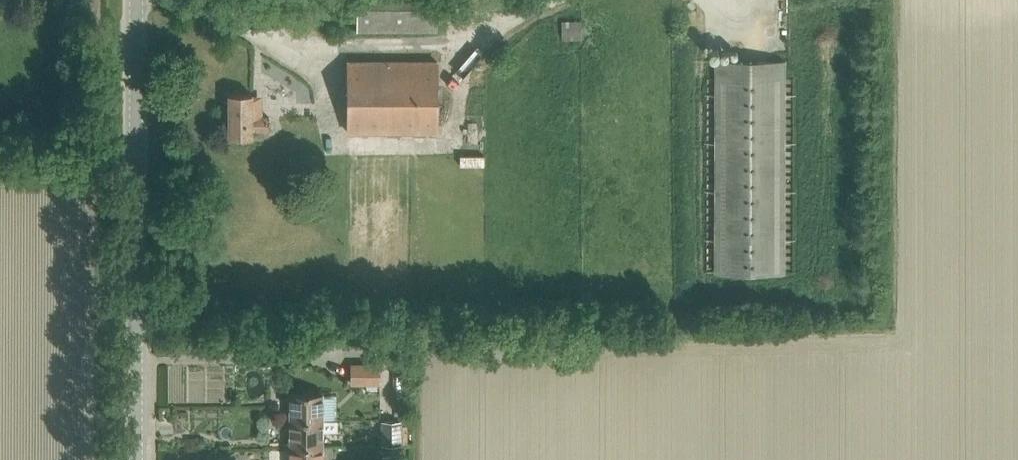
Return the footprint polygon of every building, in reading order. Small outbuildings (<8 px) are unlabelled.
[(437,0),(357,0),(357,30),(437,30),(437,0)] [(784,61),(715,61),(717,273),(786,272),(784,61)] [(437,132),(437,62),(348,62),(348,132),(437,132)] [(269,131),(269,117),(252,117),(252,94),(229,94),(229,139),(252,139),(252,131),(269,131)] [(380,384),(380,364),(351,363),(351,384),(380,384)] [(322,420),(322,393),(290,393),(290,420),(322,420)] [(290,420),(290,446),(322,446),(322,431),(338,431),(338,420),(322,420),(290,420)] [(381,446),(398,446),(403,445),(402,421),(380,422),(381,446)] [(322,446),(290,446),(290,459),(322,459),(322,446)]
